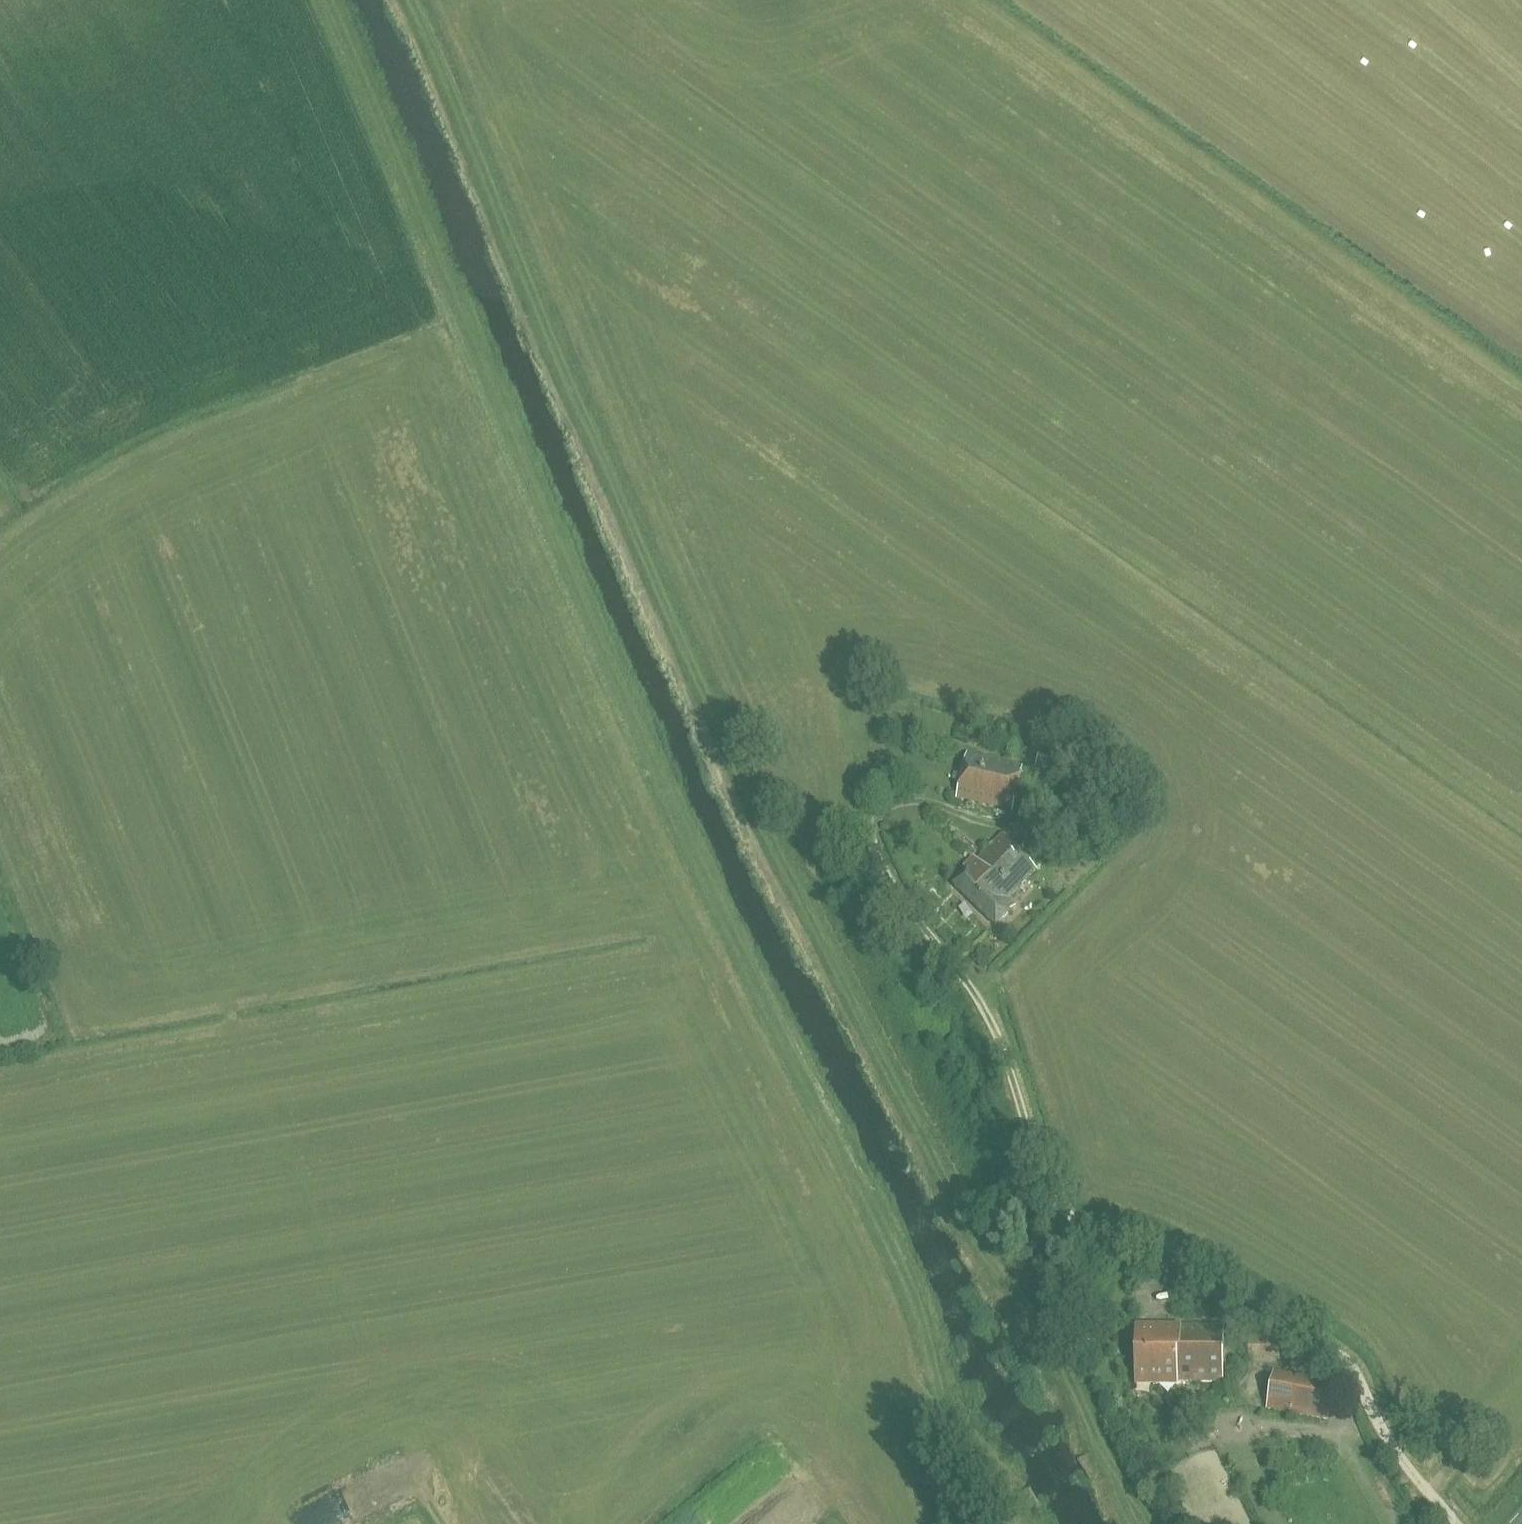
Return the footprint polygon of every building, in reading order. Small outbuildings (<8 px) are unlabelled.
[(1024,767),(967,754),(957,798),(1013,811),(1024,767)] [(1008,899),(1037,870),(1004,836),(978,862),(975,858),(965,868),(968,872),(954,886),(996,928),(1017,907),(1008,899)] [(1179,1383),(1224,1383),(1224,1327),(1137,1327),(1137,1386),(1179,1386),(1179,1383)] [(1290,1359),(1289,1348),(1257,1350),(1258,1360),(1290,1359)] [(1335,1382),(1275,1371),(1268,1409),(1328,1419),(1335,1382)]
